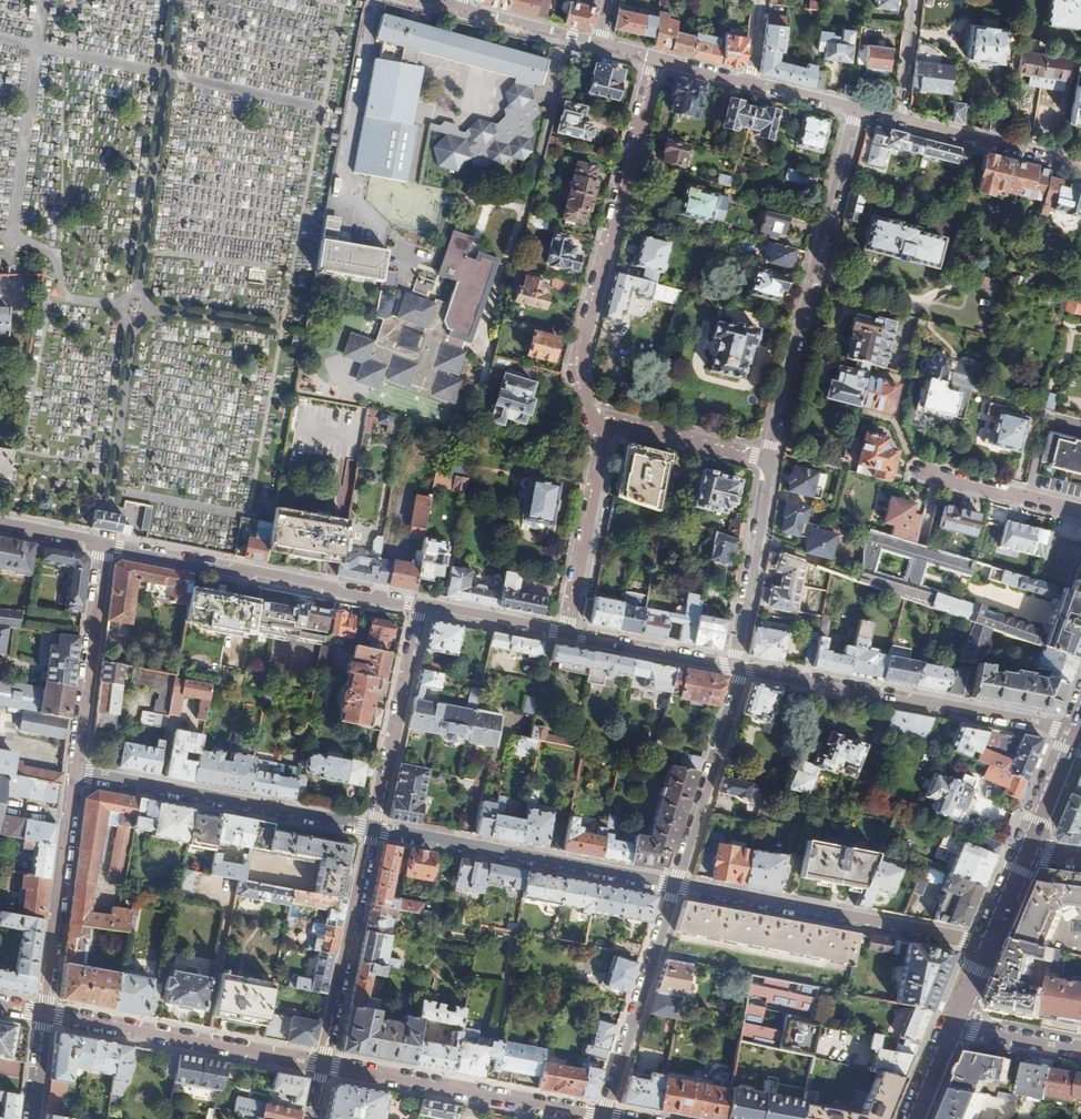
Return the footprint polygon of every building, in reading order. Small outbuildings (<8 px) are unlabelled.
[(478,2),(504,8),(506,0),(477,0),(478,2)] [(504,8),(525,14),(529,0),(506,0),(504,8)] [(525,14),(533,16),(537,0),(529,0),(525,14)] [(544,19),(549,0),(537,0),(533,16),(544,19)] [(588,30),(593,27),(598,0),(587,0),(585,6),(569,2),(563,24),(588,30)] [(874,5),(884,7),(884,8),(896,9),(897,0),(875,0),(874,5)] [(1047,24),(1080,28),(1080,19),(1080,0),(1050,0),(1047,24)] [(822,11),(823,4),(809,2),(808,9),(822,11)] [(619,9),(614,29),(643,34),(647,14),(619,9)] [(655,36),(654,46),(692,56),(695,37),(675,32),(677,23),(667,20),(668,15),(658,12),(658,17),(655,36)] [(378,38),(385,40),(409,46),(418,49),(516,74),(514,80),(506,89),(509,102),(505,106),(506,112),(496,121),(497,130),(493,135),(494,141),(487,149),(475,145),(470,150),(471,158),(472,163),(485,166),(489,162),(501,166),(510,156),(522,160),(534,148),(530,135),(535,131),(532,119),(542,109),(539,97),(532,95),(529,83),(531,78),(537,80),(543,81),(544,77),(552,79),(555,68),(548,67),(548,66),(547,65),(548,58),(384,14),(378,38)] [(658,17),(647,14),(643,34),(655,36),(658,17)] [(767,14),(760,73),(779,78),(812,86),(814,69),(816,50),(818,39),(818,35),(812,35),(809,62),(803,61),(803,67),(777,60),(778,51),(782,51),(786,18),(767,14)] [(1009,61),(1012,31),(1006,30),(1006,29),(995,27),(997,19),(983,17),(981,25),(971,24),(967,58),(978,59),(976,67),(991,68),(992,60),(1003,62),(1003,60),(1009,61)] [(819,32),(818,35),(818,39),(816,50),(823,51),(822,59),(849,63),(854,31),(842,30),(841,37),(833,37),(833,34),(819,32)] [(721,63),(738,68),(744,66),(748,38),(728,36),(728,31),(725,31),(722,49),(721,63)] [(695,37),(692,56),(721,63),(722,49),(716,47),(718,39),(695,32),(695,37)] [(375,56),(364,114),(395,120),(397,110),(406,111),(413,79),(403,77),(409,46),(385,40),(381,57),(375,56)] [(919,43),(913,89),(952,95),(955,66),(934,63),(936,48),(931,46),(919,43)] [(891,48),(859,44),(858,53),(856,66),(888,70),(891,48)] [(395,120),(411,123),(422,65),(415,63),(418,49),(409,46),(403,77),(413,79),(406,111),(397,110),(395,120)] [(580,51),(570,49),(569,55),(567,65),(566,66),(575,68),(580,51)] [(1020,71),(1044,75),(1047,55),(1024,51),(1020,71)] [(1047,55),(1044,75),(1067,79),(1071,59),(1047,55)] [(615,66),(617,60),(602,57),(601,63),(596,62),(588,91),(615,98),(622,68),(615,66)] [(814,69),(812,86),(821,88),(824,70),(814,69)] [(706,84),(677,77),(672,95),(676,96),(672,110),(696,117),(706,84)] [(536,85),(537,80),(531,78),(529,83),(532,95),(539,97),(536,85)] [(1071,122),(1080,124),(1080,79),(1071,122)] [(843,94),(852,96),(853,89),(845,86),(843,94)] [(559,95),(557,104),(564,106),(563,109),(561,109),(555,130),(585,138),(589,126),(584,124),(585,118),(581,116),(584,107),(566,103),(568,98),(559,95)] [(749,127),(754,108),(744,106),(745,102),(732,100),(725,126),(738,130),(738,128),(741,129),(742,125),(749,127)] [(956,103),(954,122),(972,127),(973,120),(965,119),(967,104),(956,103)] [(790,124),(794,107),(785,104),(780,122),(790,124)] [(765,111),(754,108),(749,127),(757,129),(756,133),(761,134),(760,136),(770,139),(777,111),(766,108),(765,111)] [(395,120),(364,114),(353,170),(407,180),(417,124),(411,123),(395,120)] [(497,130),(496,121),(478,116),(464,130),(458,128),(456,122),(445,118),(440,123),(432,120),(430,127),(448,132),(434,147),(438,166),(457,172),(471,158),(470,150),(475,145),(487,149),(494,141),(493,135),(497,130)] [(805,116),(797,146),(824,153),(831,123),(805,116)] [(872,141),(921,154),(925,140),(875,128),(872,141)] [(925,140),(921,154),(964,165),(968,151),(925,140)] [(666,141),(661,159),(683,165),(687,147),(666,141)] [(1052,172),(985,155),(976,189),(979,196),(988,198),(993,194),(1003,197),(1004,193),(1044,203),(1049,180),(1052,172)] [(568,189),(593,196),(597,182),(592,181),(595,168),(587,166),(588,162),(578,159),(577,163),(575,163),(568,189)] [(768,164),(755,160),(753,167),(766,170),(768,164)] [(814,187),(817,177),(788,169),(786,179),(814,187)] [(721,172),(719,183),(731,186),(734,176),(721,172)] [(1080,218),(1080,189),(1070,187),(1069,191),(1060,188),(1061,183),(1049,180),(1044,203),(1041,215),(1045,215),(1047,209),(1080,218)] [(709,221),(721,224),(727,200),(738,203),(739,197),(727,193),(725,198),(703,192),(704,189),(685,184),(682,198),(685,199),(681,213),(700,218),(698,223),(708,225),(709,221)] [(590,210),(593,196),(568,189),(560,217),(563,218),(563,221),(572,224),(573,220),(581,222),(585,209),(590,210)] [(851,191),(844,217),(857,220),(862,203),(865,204),(866,195),(851,191)] [(785,233),(789,217),(762,210),(759,220),(764,222),(762,230),(767,231),(766,235),(779,238),(781,233),(785,233)] [(343,217),(326,214),(322,238),(338,241),(341,228),(343,217)] [(536,225),(547,227),(549,220),(529,215),(527,222),(536,225)] [(870,216),(862,248),(936,268),(943,240),(918,233),(919,229),(870,216)] [(527,222),(525,231),(534,234),(536,225),(527,222)] [(322,238),(317,268),(382,280),(389,245),(352,237),(354,231),(341,228),(338,241),(322,238)] [(471,238),(452,231),(436,275),(456,282),(448,302),(442,321),(446,330),(467,337),(493,261),(479,256),(477,261),(464,257),(471,238)] [(555,234),(548,261),(551,262),(550,264),(559,266),(560,264),(574,268),(577,255),(572,254),(574,247),(567,246),(569,238),(555,234)] [(644,271),(642,279),(654,283),(657,283),(658,275),(662,276),(670,245),(643,238),(634,268),(644,271)] [(797,249),(775,243),(772,254),(770,254),(768,261),(791,267),(793,260),(794,261),(797,249)] [(262,290),(266,271),(248,267),(244,286),(262,290)] [(758,267),(751,295),(778,302),(781,290),(787,291),(791,276),(758,267)] [(386,270),(384,284),(393,286),(395,272),(386,270)] [(615,272),(606,308),(625,313),(631,289),(651,295),(652,290),(654,283),(642,279),(615,272)] [(418,273),(413,290),(427,295),(429,289),(433,290),(436,279),(418,273)] [(523,288),(519,287),(515,301),(544,308),(547,295),(543,293),(546,281),(527,276),(525,281),(523,288)] [(559,288),(581,293),(583,283),(554,276),(553,281),(559,288)] [(988,286),(990,279),(977,276),(975,284),(977,287),(985,289),(988,288),(988,286)] [(1005,283),(990,279),(988,286),(1003,290),(1005,283)] [(654,283),(652,290),(668,294),(670,286),(657,283),(654,283)] [(383,316),(444,338),(446,330),(442,321),(448,302),(436,298),(434,302),(424,298),(422,303),(417,301),(419,297),(401,291),(399,296),(381,289),(376,314),(383,316)] [(1040,292),(1038,300),(1050,303),(1055,298),(1055,296),(1040,292)] [(1066,308),(1068,300),(1059,297),(1057,306),(1066,308)] [(1068,300),(1066,308),(1066,312),(1080,316),(1080,303),(1068,300)] [(8,336),(10,306),(0,305),(0,335),(8,336)] [(441,344),(444,338),(383,316),(375,340),(356,333),(352,334),(346,351),(348,355),(363,360),(358,375),(360,380),(376,386),(380,384),(385,368),(391,370),(388,377),(391,382),(406,387),(410,385),(432,393),(435,397),(450,403),(455,400),(460,385),(459,381),(448,377),(450,372),(456,374),(460,372),(465,355),(463,352),(441,344)] [(868,363),(883,367),(894,324),(880,321),(879,324),(852,317),(849,329),(851,330),(849,339),(854,340),(850,359),(856,360),(868,363)] [(722,340),(714,372),(741,379),(745,364),(742,363),(747,344),(753,345),(758,329),(741,325),(740,328),(721,323),(717,338),(722,340)] [(533,330),(528,352),(552,358),(558,337),(533,330)] [(844,357),(850,359),(854,340),(849,339),(844,357)] [(512,359),(494,354),(488,382),(501,385),(501,387),(497,386),(494,400),(497,401),(496,405),(493,404),(491,415),(493,416),(491,422),(506,426),(508,420),(527,424),(529,418),(536,419),(537,417),(538,417),(542,403),(541,402),(542,400),(533,398),(537,382),(524,378),(525,374),(508,370),(508,371),(503,370),(503,367),(510,368),(512,359)] [(932,357),(926,378),(969,390),(975,391),(981,370),(932,357)] [(868,363),(856,360),(854,368),(858,371),(857,373),(839,368),(835,383),(829,382),(826,397),(857,405),(864,378),(868,363)] [(940,412),(963,418),(967,402),(969,390),(926,378),(922,377),(914,410),(936,416),(939,414),(940,412)] [(897,387),(864,378),(857,405),(883,412),(884,413),(885,412),(886,414),(889,415),(893,412),(893,410),(892,408),(897,387)] [(987,407),(990,395),(975,391),(969,390),(967,402),(987,407)] [(1048,393),(1045,407),(1052,409),(1056,394),(1048,393)] [(404,422),(367,409),(366,416),(372,418),(389,425),(388,430),(401,436),(404,422)] [(372,418),(366,416),(363,432),(369,434),(372,418)] [(990,443),(990,445),(1018,452),(1024,426),(997,419),(995,426),(988,425),(984,442),(990,443)] [(1080,441),(1074,440),(1075,436),(1051,430),(1050,433),(1049,433),(1041,460),(1080,471),(1080,440),(1080,441)] [(856,464),(854,470),(888,479),(894,451),(885,448),(883,444),(884,439),(862,433),(855,464),(856,464)] [(627,446),(617,497),(656,510),(667,453),(627,446)] [(5,479),(11,451),(0,449),(0,478),(5,479)] [(527,473),(526,478),(529,479),(555,484),(558,475),(524,464),(523,472),(527,473)] [(453,466),(451,476),(466,479),(468,469),(453,466)] [(818,472),(793,466),(791,474),(790,474),(788,482),(789,482),(787,490),(820,498),(822,488),(814,486),(818,472)] [(704,468),(694,507),(709,511),(709,508),(725,513),(727,506),(733,508),(734,503),(736,503),(738,492),(737,491),(741,477),(704,468)] [(433,486),(464,491),(466,479),(451,476),(435,473),(433,486)] [(521,513),(522,513),(529,479),(526,478),(524,478),(521,480),(517,497),(519,500),(521,500),(519,510),(521,513)] [(522,513),(522,517),(549,523),(556,484),(555,484),(529,479),(522,513)] [(424,534),(431,495),(425,494),(424,498),(415,496),(409,536),(423,539),(424,534)] [(891,498),(884,522),(894,524),(908,528),(912,513),(914,504),(891,498)] [(809,507),(787,502),(783,517),(785,517),(781,531),(809,538),(812,523),(806,522),(809,507)] [(148,531),(150,506),(143,506),(141,530),(148,531)] [(339,518),(274,506),(271,521),(266,546),(285,550),(284,553),(319,559),(319,556),(332,558),(339,518)] [(944,506),(939,527),(975,535),(980,514),(944,506)] [(101,529),(128,534),(130,526),(122,525),(123,515),(104,511),(95,509),(91,527),(101,529)] [(894,524),(891,534),(916,542),(923,516),(912,513),(908,528),(894,524)] [(549,523),(522,517),(521,523),(528,524),(529,526),(532,527),(534,528),(537,528),(540,527),(547,528),(549,523)] [(336,559),(340,560),(344,538),(345,530),(347,520),(343,519),(339,518),(332,558),(336,559)] [(243,557),(264,561),(266,546),(271,521),(265,520),(264,529),(256,528),(253,539),(247,538),(243,557)] [(1041,556),(1047,530),(1006,520),(999,545),(1041,556)] [(824,526),(812,523),(809,538),(805,552),(831,559),(837,534),(823,531),(824,526)] [(859,581),(870,585),(974,621),(991,627),(1043,646),(1077,658),(1080,650),(1080,648),(1080,618),(1055,608),(1049,623),(1051,627),(1049,632),(1046,631),(1040,628),(1040,627),(983,607),(983,606),(972,602),(971,604),(962,600),(963,597),(956,595),(957,591),(962,577),(962,574),(969,576),(974,560),(916,542),(891,534),(869,528),(862,550),(863,569),(859,581)] [(742,551),(743,541),(715,532),(712,545),(722,549),(723,545),(742,551)] [(444,555),(446,541),(436,540),(437,536),(424,534),(423,539),(421,549),(417,577),(430,580),(432,570),(440,572),(442,563),(444,563),(445,555),(444,555)] [(654,561),(658,536),(650,535),(649,540),(645,560),(654,561)] [(337,575),(375,583),(379,559),(383,537),(378,536),(374,540),(370,557),(350,554),(353,539),(344,538),(340,560),(337,575)] [(32,575),(34,558),(37,545),(0,537),(0,568),(32,575)] [(65,608),(82,611),(89,559),(83,553),(37,545),(34,558),(40,559),(41,556),(69,561),(71,568),(69,580),(60,580),(58,604),(65,605),(65,608)] [(391,561),(387,585),(414,590),(417,577),(421,549),(414,547),(413,553),(415,554),(413,563),(399,560),(399,562),(391,561)] [(496,606),(502,576),(496,575),(492,590),(485,589),(486,586),(485,584),(478,582),(476,584),(475,587),(470,586),(476,557),(464,554),(463,556),(452,554),(444,596),(496,606)] [(379,559),(375,583),(387,585),(391,561),(379,559)] [(114,564),(107,620),(131,624),(137,581),(153,583),(155,567),(120,560),(114,564)] [(1080,592),(1080,561),(1070,589),(1080,592)] [(1054,596),(1058,585),(1035,578),(994,565),(990,576),(1054,596)] [(193,574),(155,567),(153,583),(152,591),(159,593),(159,598),(170,600),(170,602),(188,606),(191,587),(193,574)] [(496,606),(533,614),(536,596),(514,592),(517,574),(503,572),(502,576),(496,606)] [(1070,589),(1058,585),(1054,596),(1060,597),(1064,599),(1061,603),(1080,611),(1080,592),(1070,589)] [(645,609),(640,634),(665,639),(667,624),(682,627),(678,642),(693,644),(698,617),(704,589),(691,586),(688,599),(680,598),(678,606),(646,600),(645,609)] [(188,606),(177,666),(218,673),(227,628),(233,594),(191,587),(188,606)] [(242,596),(233,594),(227,628),(235,630),(242,596)] [(259,601),(260,599),(242,596),(235,630),(254,634),(254,631),(259,601)] [(581,615),(588,623),(593,599),(585,597),(581,615)] [(593,599),(588,623),(589,624),(617,630),(621,605),(622,603),(593,597),(593,599)] [(295,607),(259,601),(254,631),(294,638),(297,624),(302,625),(305,605),(297,603),(296,604),(295,607)] [(1080,618),(1080,611),(1061,603),(1058,602),(1055,608),(1080,618)] [(313,606),(305,605),(302,625),(297,624),(294,638),(311,641),(311,639),(313,627),(309,627),(313,606)] [(621,605),(617,630),(640,634),(645,609),(621,605)] [(321,626),(324,608),(313,606),(309,627),(313,627),(314,624),(321,626)] [(311,639),(322,641),(323,639),(330,633),(334,611),(324,608),(321,626),(314,624),(313,627),(311,639)] [(0,611),(0,625),(18,627),(23,628),(25,614),(0,611)] [(354,615),(334,611),(330,633),(350,638),(354,615)] [(822,622),(812,667),(847,673),(857,633),(851,632),(845,656),(831,654),(831,651),(824,650),(831,618),(823,616),(822,622)] [(698,617),(693,644),(720,650),(725,622),(698,617)] [(369,640),(368,647),(383,650),(386,634),(391,635),(393,623),(371,619),(366,640),(369,640)] [(456,654),(461,626),(431,620),(428,634),(425,648),(429,649),(456,654)] [(800,659),(800,664),(812,667),(822,622),(817,621),(815,632),(811,631),(805,661),(800,659)] [(857,633),(847,673),(883,680),(889,658),(881,656),(882,652),(867,648),(873,623),(860,621),(857,633)] [(991,627),(974,621),(959,659),(976,661),(981,661),(991,627)] [(10,682),(18,627),(0,625),(0,680),(10,682)] [(788,632),(755,625),(749,655),(782,661),(788,632)] [(548,661),(552,643),(492,632),(490,639),(489,647),(539,657),(539,659),(548,661)] [(348,673),(382,680),(388,651),(383,650),(368,647),(353,644),(351,655),(361,657),(361,654),(366,654),(364,666),(360,665),(360,663),(349,661),(347,672),(348,673)] [(588,675),(591,651),(554,644),(550,661),(558,663),(556,669),(588,675)] [(337,648),(322,645),(318,667),(333,670),(337,648)] [(1066,684),(1077,658),(1043,646),(1034,667),(1047,668),(1047,675),(1066,684)] [(889,658),(883,680),(914,686),(922,662),(907,659),(908,651),(892,647),(889,658)] [(49,682),(73,685),(77,653),(53,649),(49,682)] [(628,673),(630,659),(591,651),(588,675),(587,683),(602,686),(604,678),(610,679),(614,674),(628,676),(628,673)] [(922,662),(914,686),(946,692),(956,668),(941,665),(927,662),(928,657),(924,656),(922,662)] [(670,689),(676,668),(630,659),(628,673),(644,676),(642,687),(649,688),(650,685),(670,689)] [(941,665),(956,668),(958,663),(943,659),(941,665)] [(115,733),(124,666),(102,661),(93,730),(115,733)] [(975,672),(970,697),(1004,703),(1049,712),(1052,712),(1054,711),(1055,709),(1066,684),(1047,675),(1047,678),(1030,676),(1030,674),(1012,671),(1011,675),(997,673),(998,668),(988,667),(989,662),(981,661),(976,661),(975,672)] [(440,666),(423,662),(421,669),(438,673),(440,666)] [(175,679),(175,675),(134,667),(132,684),(155,688),(161,693),(159,700),(156,699),(154,713),(143,711),(141,722),(166,727),(169,710),(175,679)] [(669,694),(718,705),(726,677),(676,668),(670,689),(669,694)] [(956,668),(946,692),(970,697),(975,672),(956,668)] [(421,669),(418,684),(428,687),(441,689),(443,682),(444,674),(438,673),(421,669)] [(231,686),(243,689),(246,675),(234,673),(231,686)] [(338,721),(381,730),(385,709),(372,706),(372,703),(386,706),(391,681),(382,680),(348,673),(344,691),(342,692),(341,701),(342,701),(338,721)] [(453,683),(454,676),(444,674),(443,682),(453,683)] [(210,686),(175,679),(169,710),(179,712),(183,693),(200,697),(197,716),(204,718),(210,686)] [(68,718),(73,685),(49,682),(44,681),(43,689),(10,682),(0,680),(0,704),(68,718)] [(753,683),(744,713),(761,717),(760,719),(762,720),(762,721),(766,723),(767,721),(769,721),(771,713),(774,714),(777,706),(773,705),(776,698),(780,698),(783,689),(753,683)] [(428,687),(418,684),(415,697),(425,699),(426,696),(428,687)] [(480,697),(481,690),(472,687),(471,695),(480,697)] [(274,702),(275,694),(266,692),(265,700),(274,702)] [(458,738),(465,740),(468,729),(473,728),(476,711),(480,697),(471,695),(468,710),(441,704),(435,733),(442,735),(447,741),(454,742),(458,738)] [(410,718),(408,727),(435,733),(441,704),(435,702),(436,697),(426,696),(425,699),(415,697),(410,718)] [(522,712),(531,714),(535,702),(526,699),(522,712)] [(935,718),(891,710),(888,732),(926,738),(935,718)] [(465,740),(467,743),(468,743),(493,748),(497,733),(495,732),(495,729),(498,730),(501,716),(476,711),(473,728),(468,729),(465,740)] [(22,729),(66,736),(66,734),(64,734),(66,718),(24,712),(22,729)] [(980,748),(989,728),(960,723),(949,748),(969,756),(973,745),(980,748)] [(164,775),(192,780),(199,749),(201,734),(173,728),(164,775)] [(531,739),(541,741),(579,748),(581,736),(569,733),(567,739),(547,736),(548,730),(534,728),(531,739)] [(1044,738),(989,728),(980,748),(976,759),(987,764),(1027,780),(1044,738)] [(811,763),(797,758),(787,787),(807,792),(813,779),(820,782),(822,778),(831,782),(832,778),(841,782),(844,776),(853,780),(867,746),(854,740),(852,744),(841,739),(842,736),(830,732),(825,745),(830,747),(825,758),(816,754),(811,763)] [(135,770),(158,774),(164,740),(158,739),(156,748),(120,742),(98,763),(99,764),(135,770)] [(362,785),(365,774),(366,767),(369,753),(325,745),(325,747),(312,744),(308,747),(306,754),(304,766),(304,768),(306,771),(319,774),(319,776),(362,785)] [(192,780),(220,786),(225,760),(221,760),(222,751),(210,749),(210,751),(199,749),(192,780)] [(60,782),(62,772),(23,766),(23,761),(15,759),(15,755),(0,752),(0,772),(60,782)] [(247,791),(252,769),(254,756),(231,752),(230,760),(225,759),(225,760),(220,786),(247,791)] [(682,753),(679,767),(697,771),(702,757),(682,753)] [(666,759),(654,756),(656,763),(665,764),(666,759)] [(279,767),(273,797),(292,800),(297,776),(299,765),(276,761),(275,767),(279,767)] [(1019,800),(1027,780),(987,764),(982,777),(1006,787),(1004,794),(1019,800)] [(247,791),(273,797),(279,767),(275,767),(271,766),(269,772),(252,769),(247,791)] [(429,771),(400,766),(389,818),(419,824),(423,805),(421,805),(429,771)] [(679,767),(672,766),(665,788),(663,788),(661,796),(663,797),(650,839),(635,836),(629,863),(646,867),(657,869),(658,867),(665,868),(669,854),(671,854),(697,771),(679,767)] [(55,823),(51,823),(2,814),(5,795),(28,798),(28,797),(54,801),(58,802),(60,782),(0,772),(0,836),(23,840),(52,844),(55,823)] [(739,778),(724,775),(721,786),(735,789),(739,778)] [(302,776),(297,776),(292,800),(300,802),(305,779),(302,776)] [(948,781),(935,776),(926,799),(938,803),(934,813),(958,823),(962,814),(965,814),(975,790),(972,789),(976,781),(964,776),(961,784),(949,780),(948,781)] [(762,794),(764,782),(751,780),(749,791),(753,792),(762,794)] [(541,789),(532,788),(528,805),(537,807),(541,789)] [(576,788),(570,818),(577,820),(583,790),(576,788)] [(133,825),(138,797),(117,793),(96,789),(85,798),(74,886),(93,888),(104,808),(118,810),(116,822),(133,825)] [(1079,791),(1061,834),(1066,840),(1073,841),(1080,842),(1080,792),(1079,791)] [(866,806),(869,798),(863,795),(859,804),(866,806)] [(192,813),(193,807),(138,797),(133,825),(133,827),(151,831),(150,833),(187,840),(192,813)] [(489,837),(521,843),(525,820),(506,816),(509,799),(498,797),(493,821),(489,837)] [(482,835),(489,837),(493,821),(482,818),(483,814),(486,812),(488,802),(483,801),(475,834),(482,835)] [(609,817),(611,808),(605,807),(601,827),(607,828),(609,817)] [(521,843),(547,848),(553,815),(536,812),(527,811),(525,820),(521,843)] [(221,818),(192,813),(187,840),(186,843),(215,848),(217,840),(221,818)] [(217,840),(250,847),(255,819),(239,816),(222,813),(221,818),(217,840)] [(607,828),(606,834),(613,835),(617,818),(609,817),(607,828)] [(563,851),(602,858),(606,834),(607,828),(601,827),(599,836),(584,833),(584,829),(576,827),(577,820),(570,818),(563,851)] [(250,847),(250,848),(285,854),(285,857),(302,860),(302,857),(320,860),(313,892),(340,897),(350,844),(273,829),(274,823),(255,819),(250,847)] [(118,825),(108,875),(121,877),(130,827),(118,825)] [(629,863),(635,836),(636,830),(632,829),(630,829),(629,836),(626,836),(625,838),(626,839),(625,842),(615,840),(616,835),(613,835),(606,834),(602,858),(629,863)] [(996,855),(977,848),(942,834),(932,858),(939,860),(941,857),(953,862),(952,865),(950,864),(948,870),(950,872),(949,874),(982,887),(996,855)] [(996,855),(1000,845),(981,837),(977,848),(996,855)] [(48,877),(52,844),(23,840),(22,848),(35,850),(31,874),(48,877)] [(877,853),(806,840),(799,877),(863,889),(874,859),(877,853)] [(389,897),(400,847),(383,844),(377,874),(370,904),(395,908),(429,915),(432,898),(424,897),(422,903),(389,897)] [(712,879),(744,885),(751,851),(719,845),(718,851),(712,850),(711,854),(717,855),(716,858),(715,858),(713,867),(715,868),(712,879)] [(410,849),(404,847),(401,861),(407,862),(410,849)] [(430,878),(434,853),(410,849),(407,862),(405,873),(430,878)] [(244,879),(249,854),(242,852),(240,860),(241,860),(240,863),(219,860),(220,853),(214,851),(210,873),(232,877),(237,878),(244,879)] [(751,851),(744,885),(778,891),(780,880),(782,880),(787,856),(774,853),(773,855),(751,851)] [(484,886),(488,863),(460,858),(456,887),(483,892),(484,886)] [(863,889),(857,906),(868,908),(874,891),(889,896),(900,869),(874,859),(863,889)] [(523,891),(527,870),(488,863),(484,886),(493,887),(495,878),(503,880),(503,885),(512,887),(511,889),(523,891)] [(939,870),(922,863),(912,892),(921,895),(928,877),(929,878),(928,880),(934,883),(935,881),(939,870)] [(190,887),(193,870),(183,868),(180,885),(190,887)] [(559,906),(565,878),(527,870),(523,891),(521,898),(559,906)] [(1018,940),(1056,950),(1080,956),(1080,875),(1052,871),(1046,870),(1044,875),(1031,908),(1022,930),(1018,940)] [(43,917),(48,877),(31,874),(22,873),(20,886),(26,887),(23,903),(16,902),(15,913),(43,917)] [(966,926),(982,887),(949,874),(945,873),(939,889),(943,891),(931,920),(966,926)] [(288,904),(291,888),(244,879),(237,878),(236,884),(234,894),(288,904)] [(591,915),(597,884),(565,878),(559,906),(575,909),(575,912),(591,915)] [(610,886),(597,884),(591,915),(618,920),(619,917),(623,889),(610,886)] [(93,888),(74,886),(73,895),(92,898),(93,888)] [(340,897),(313,892),(291,888),(288,904),(286,916),(294,917),(296,909),(293,909),(294,903),(327,909),(324,923),(340,926),(342,916),(345,898),(340,897)] [(659,895),(623,889),(619,917),(650,922),(659,895)] [(126,931),(134,892),(122,890),(118,908),(113,907),(111,916),(90,913),(92,898),(73,895),(69,923),(89,926),(126,931)] [(852,966),(858,935),(859,934),(684,901),(675,931),(848,962),(847,965),(852,966)] [(395,908),(370,904),(365,930),(389,934),(390,934),(391,928),(396,928),(398,916),(394,915),(395,908)] [(33,994),(43,917),(15,913),(0,910),(0,924),(23,928),(16,971),(0,969),(0,988),(33,994)] [(334,953),(340,926),(324,923),(317,921),(311,948),(317,950),(334,953)] [(89,926),(69,923),(64,959),(80,961),(81,960),(85,960),(89,926)] [(389,934),(365,930),(358,960),(386,965),(399,967),(402,956),(385,953),(389,934)] [(897,955),(899,941),(871,937),(869,950),(897,955)] [(615,939),(614,949),(640,954),(643,945),(615,939)] [(1056,950),(1018,940),(1006,970),(1001,981),(992,1004),(992,1007),(994,1009),(1003,1010),(1004,1014),(1009,1015),(1011,1012),(1024,1014),(1026,1018),(1034,1019),(1036,1017),(1045,1018),(1049,990),(1039,988),(1038,991),(1028,989),(1026,986),(1027,984),(1029,984),(1030,980),(1033,980),(1034,976),(1032,975),(1035,958),(1044,959),(1044,961),(1054,962),(1056,950)] [(956,952),(908,943),(896,1004),(912,1008),(931,1011),(956,952)] [(295,988),(326,993),(334,953),(317,950),(311,978),(297,975),(295,982),(295,988)] [(629,992),(638,962),(614,955),(608,973),(604,972),(600,981),(605,983),(604,984),(629,992)] [(690,964),(666,959),(649,1013),(677,1018),(681,996),(684,996),(690,964)] [(386,965),(358,960),(349,1004),(376,1009),(377,1000),(367,997),(372,974),(384,976),(386,965)] [(61,999),(112,1008),(119,972),(64,962),(59,997),(61,999)] [(195,968),(193,965),(187,964),(185,967),(184,971),(172,969),(171,976),(166,975),(163,992),(167,993),(165,1007),(180,1009),(188,1010),(202,1013),(209,976),(194,973),(195,968)] [(154,1016),(161,982),(152,980),(152,978),(119,972),(112,1008),(154,1016)] [(212,1015),(265,1024),(267,1012),(273,984),(273,981),(220,972),(212,1015)] [(808,1022),(816,988),(750,976),(738,1039),(762,1044),(810,1055),(817,1024),(808,1022)] [(1049,990),(1045,1018),(1044,1019),(1047,1020),(1080,1026),(1080,983),(1051,978),(1050,986),(1049,990)] [(418,1015),(418,1017),(461,1025),(465,1005),(453,1003),(452,1010),(443,1009),(444,1002),(436,1000),(436,1005),(433,1005),(434,1000),(422,998),(421,1003),(418,1012),(418,1015)] [(412,1011),(418,1012),(421,1003),(414,1001),(412,1011)] [(339,1051),(409,1064),(414,1040),(418,1017),(418,1015),(403,1013),(401,1024),(405,1024),(404,1031),(402,1033),(397,1032),(396,1030),(397,1024),(395,1021),(381,1018),(378,1020),(372,1019),(373,1015),(375,1015),(376,1009),(349,1004),(344,1025),(339,1051)] [(912,1056),(931,1011),(912,1008),(898,1039),(903,1041),(899,1049),(885,1044),(887,1041),(884,1037),(878,1036),(875,1051),(912,1056)] [(178,1020),(186,1022),(188,1010),(180,1009),(178,1020)] [(265,1024),(262,1036),(312,1046),(316,1041),(320,1021),(267,1012),(265,1024)] [(610,1052),(615,1036),(613,1035),(617,1024),(613,1023),(613,1022),(602,1018),(600,1019),(597,1019),(592,1047),(610,1052)] [(25,1062),(29,1026),(0,1020),(0,1057),(25,1062)] [(495,1079),(502,1039),(488,1037),(477,1034),(478,1028),(461,1025),(460,1031),(452,1072),(495,1079)] [(409,1064),(452,1072),(460,1031),(451,1029),(449,1038),(451,1039),(449,1046),(414,1040),(409,1064)] [(55,1030),(54,1043),(64,1044),(66,1032),(55,1030)] [(54,1043),(46,1112),(62,1115),(66,1081),(70,1082),(72,1066),(113,1072),(118,1042),(66,1032),(64,1044),(54,1043)] [(875,1051),(878,1036),(870,1034),(869,1048),(875,1051)] [(542,1062),(545,1048),(502,1039),(495,1079),(509,1082),(512,1070),(540,1076),(542,1062)] [(730,1087),(728,1098),(744,1101),(752,1060),(759,1061),(762,1044),(738,1039),(733,1070),(730,1087)] [(125,1093),(131,1045),(118,1042),(113,1072),(110,1091),(125,1093)] [(810,1055),(762,1044),(759,1061),(794,1069),(809,1073),(813,1056),(810,1055)] [(590,1056),(607,1061),(610,1052),(592,1047),(590,1056)] [(903,1077),(912,1056),(875,1051),(872,1070),(878,1071),(903,1077)] [(1022,1078),(1026,1063),(1026,1062),(1018,1061),(972,1052),(971,1054),(956,1090),(983,1094),(987,1083),(991,1082),(993,1081),(995,1079),(1008,1082),(1009,1075),(1022,1078)] [(230,1063),(178,1054),(174,1082),(205,1087),(205,1089),(210,1090),(210,1088),(221,1089),(230,1063)] [(787,1110),(794,1069),(759,1061),(752,1060),(744,1101),(742,1109),(788,1117),(789,1112),(790,1111),(787,1110)] [(538,1087),(582,1096),(586,1071),(542,1062),(540,1076),(538,1087)] [(586,1071),(582,1096),(595,1098),(600,1084),(604,1069),(592,1066),(592,1062),(588,1062),(586,1071)] [(1048,1096),(1054,1069),(1049,1068),(1045,1067),(1037,1066),(1026,1063),(1022,1078),(1017,1094),(1047,1099),(1048,1096)] [(667,1070),(666,1076),(684,1079),(710,1084),(730,1087),(733,1070),(722,1068),(721,1070),(717,1070),(716,1071),(713,1073),(711,1075),(710,1078),(667,1070)] [(789,1112),(802,1114),(804,1102),(809,1073),(794,1069),(787,1110),(790,1111),(789,1112)] [(1078,1099),(1080,1083),(1080,1074),(1054,1069),(1048,1096),(1078,1101),(1078,1099)] [(903,1077),(878,1071),(860,1112),(804,1102),(802,1114),(801,1118),(886,1118),(903,1077)] [(295,1118),(298,1118),(303,1098),(307,1077),(275,1072),(271,1092),(286,1094),(283,1108),(276,1106),(277,1100),(237,1092),(234,1107),(266,1113),(295,1118)] [(621,1103),(659,1110),(666,1076),(651,1074),(649,1081),(630,1077),(621,1103)] [(709,1118),(724,1118),(728,1098),(730,1087),(710,1084),(684,1079),(666,1076),(659,1110),(709,1118)] [(324,1118),(379,1118),(385,1092),(338,1083),(331,1086),(324,1118)] [(21,1093),(0,1089),(0,1098),(2,1098),(1,1102),(3,1103),(2,1115),(0,1115),(0,1118),(18,1118),(21,1093)] [(956,1090),(943,1118),(975,1118),(985,1095),(983,1094),(956,1090)] [(999,1097),(1016,1100),(1017,1095),(1000,1092),(999,1097)] [(724,1118),(801,1118),(802,1114),(789,1112),(788,1117),(742,1109),(744,1101),(728,1098),(724,1118)] [(461,1105),(422,1099),(418,1113),(443,1117),(443,1118),(457,1118),(461,1105)]
